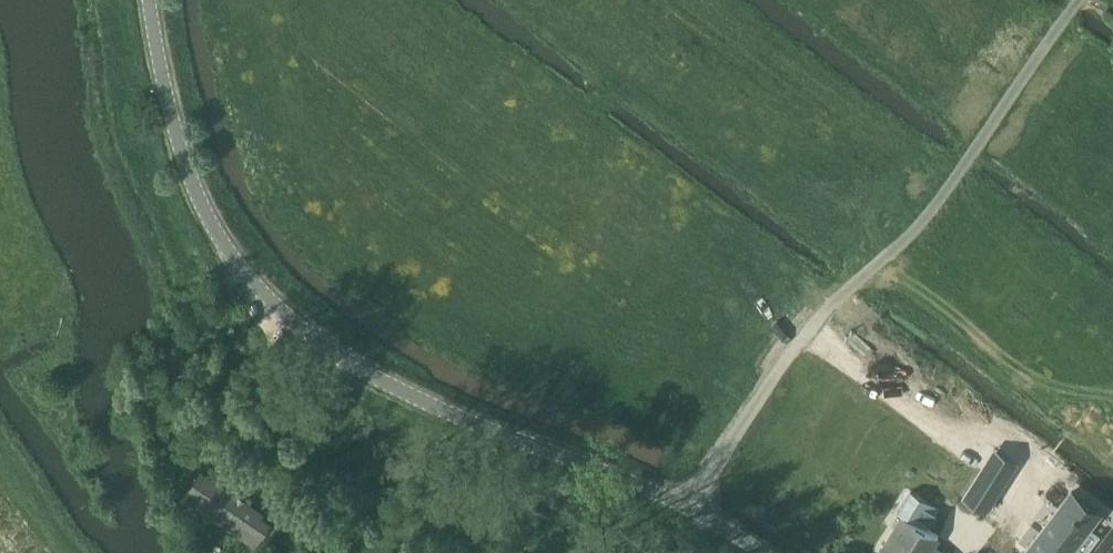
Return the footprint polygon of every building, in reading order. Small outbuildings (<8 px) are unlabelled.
[(983,468),(965,497),(988,511),(1006,483),(1005,482),(983,469),(983,468)] [(259,519),(263,513),(200,470),(189,486),(212,501),(205,511),(255,544),(270,523),(269,522),(267,525),(259,519)] [(881,552),(948,552),(934,545),(939,537),(928,529),(941,508),(913,490),(899,511),(904,514),(881,552)] [(1025,552),(1071,552),(1092,526),(1093,524),(1092,524),(1081,515),(1082,513),(1077,509),(1076,511),(1064,502),(1025,552)]
